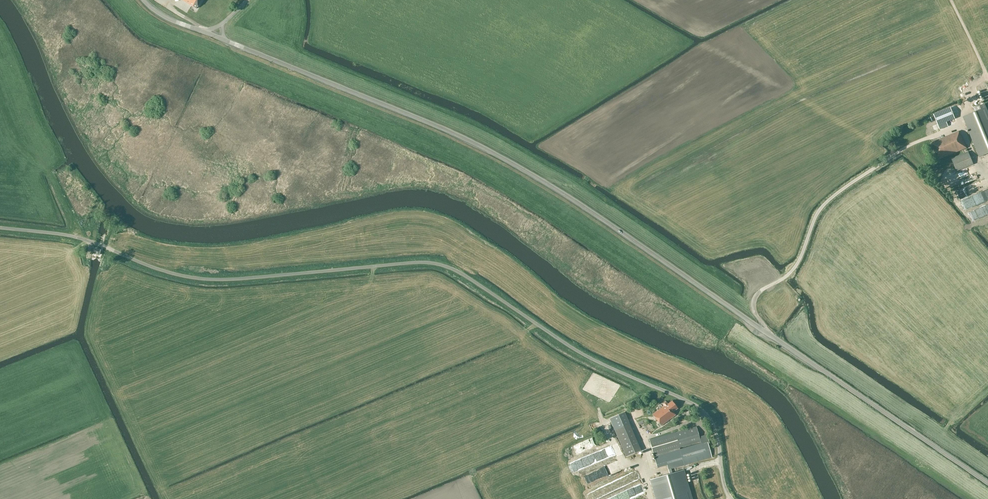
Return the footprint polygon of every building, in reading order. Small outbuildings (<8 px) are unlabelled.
[(196,8),(201,0),(182,0),(196,8)] [(973,67),(954,73),(956,79),(960,78),(959,75),(967,73),(968,76),(975,74),(973,67)] [(985,104),(975,108),(976,111),(963,117),(979,157),(987,154),(987,112),(985,104)] [(955,120),(951,109),(934,116),(939,127),(955,120)] [(958,131),(931,142),(938,160),(967,148),(961,135),(960,135),(958,131)] [(973,164),(968,151),(951,158),(956,171),(973,164)] [(987,188),(987,177),(952,191),(956,200),(987,188)] [(664,406),(653,414),(660,425),(675,415),(673,412),(677,409),(672,401),(667,404),(666,402),(662,404),(664,406)] [(641,451),(624,412),(609,418),(626,457),(641,451)] [(667,465),(668,470),(684,465),(712,457),(708,444),(709,443),(707,435),(699,437),(696,427),(681,431),(672,433),(649,440),(653,455),(654,457),(657,467),(667,465)] [(617,447),(612,437),(608,439),(613,450),(617,447)] [(616,462),(598,470),(600,477),(619,468),(616,462)] [(651,480),(657,498),(691,498),(683,471),(651,480)]
